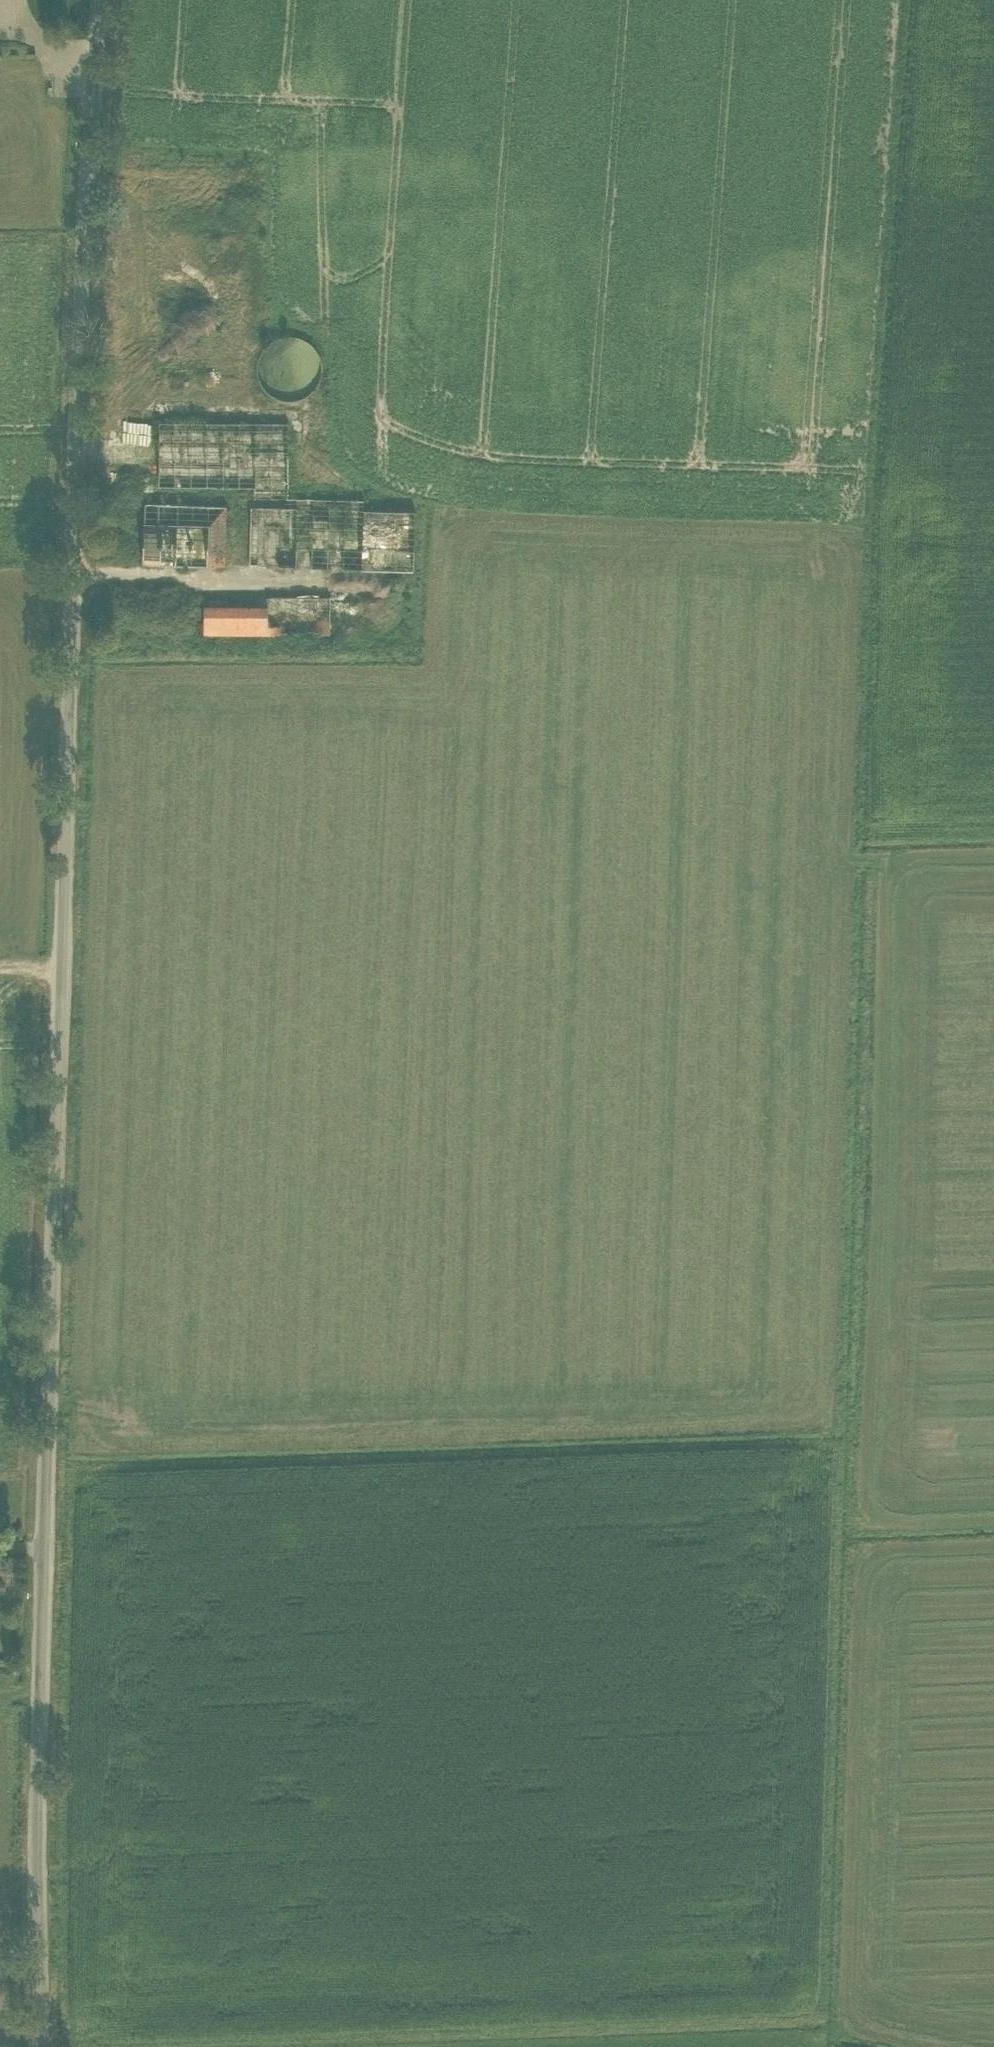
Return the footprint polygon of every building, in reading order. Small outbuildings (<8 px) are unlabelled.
[(288,497),(288,422),(179,422),(159,422),(159,486),(174,486),(174,504),(184,504),(184,486),(224,486),(224,505),(228,505),(227,511),(233,511),(233,486),(253,486),(253,500),(253,504),(250,504),(250,513),(250,551),(248,551),(248,553),(248,567),(361,570),(361,569),(363,510),(363,497),(288,497)] [(228,505),(224,505),(184,504),(174,504),(145,503),(144,523),(143,562),(226,565),(227,511),(228,505)] [(267,635),(331,634),(331,595),(267,596),(267,607),(267,635)]
